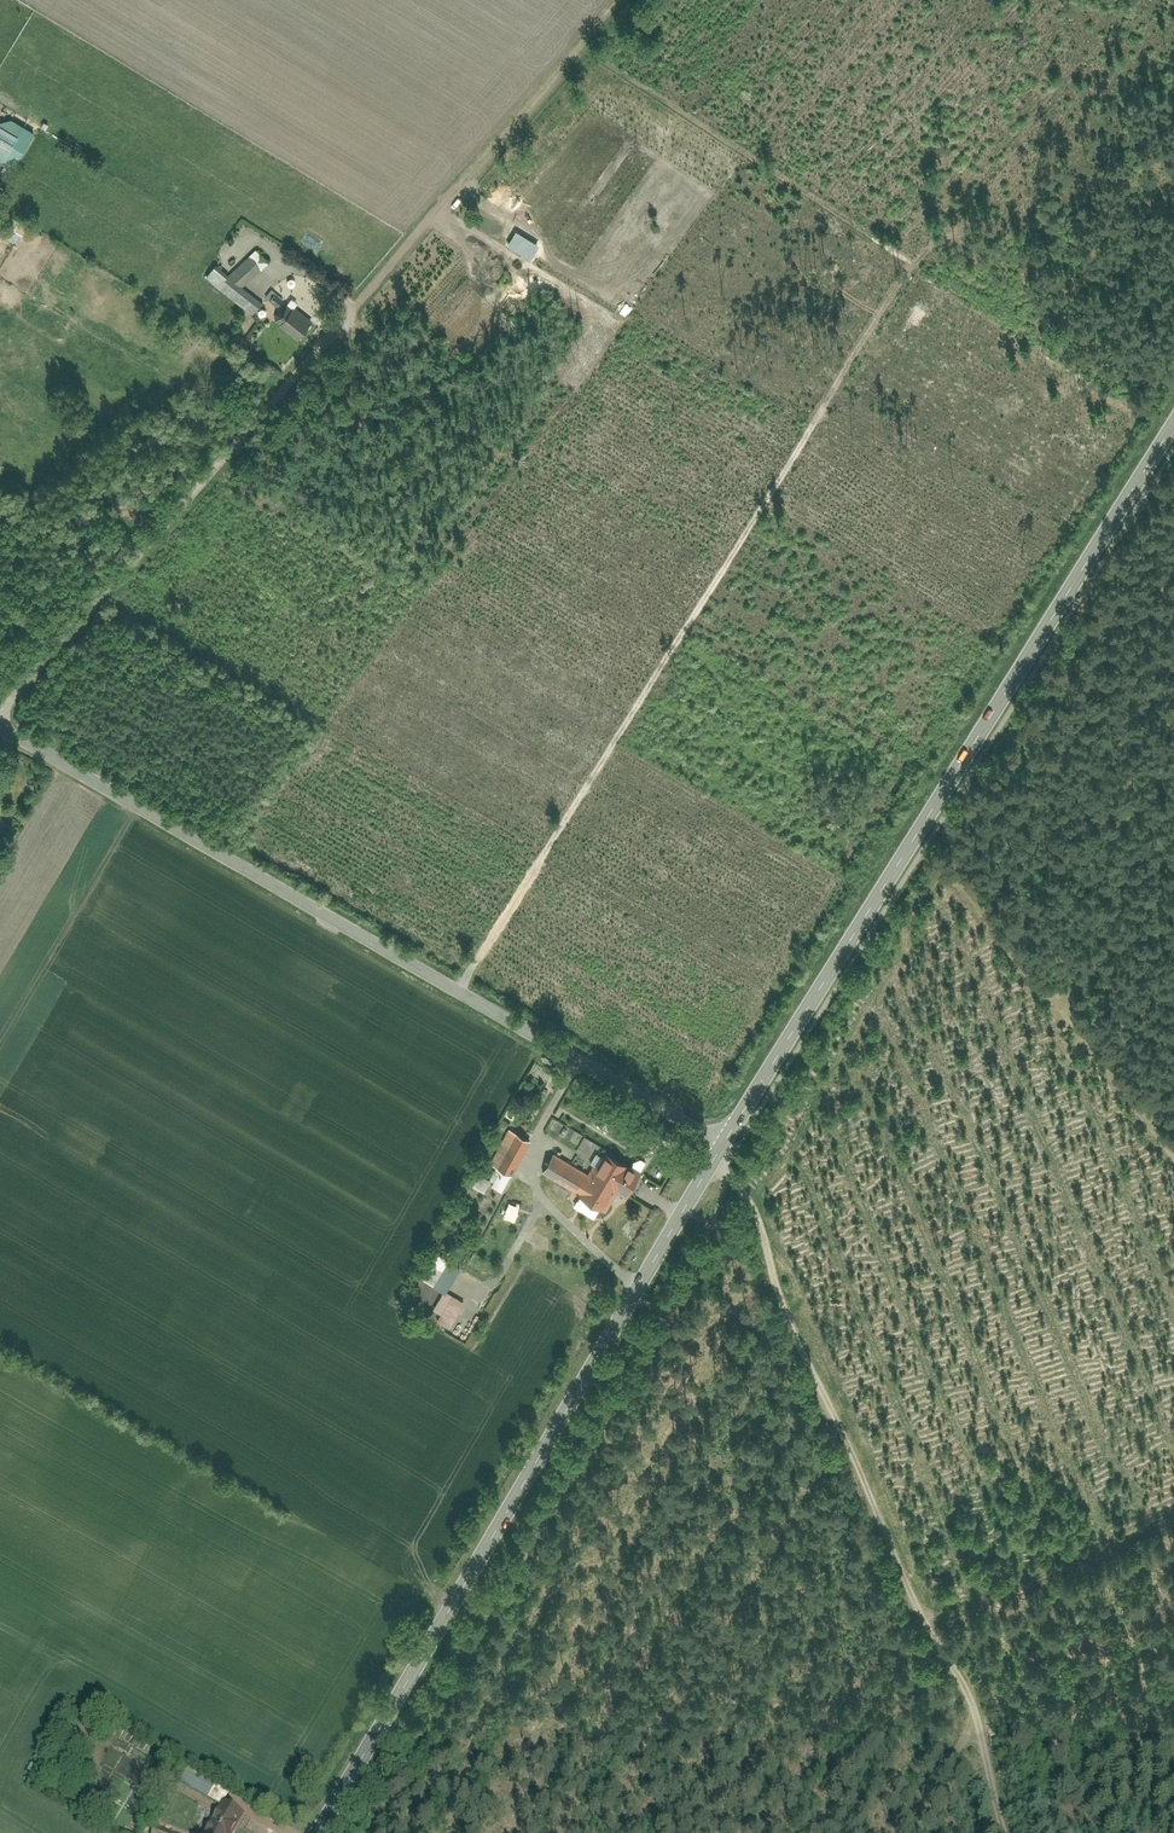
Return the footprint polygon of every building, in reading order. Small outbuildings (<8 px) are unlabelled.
[(11,166),(31,129),(4,114),(2,117),(0,116),(0,160),(11,166)] [(21,233),(8,226),(4,234),(16,241),(21,233)] [(514,230),(508,243),(518,247),(524,234),(514,230)] [(207,277),(253,313),(261,303),(241,287),(268,263),(256,250),(229,275),(216,264),(207,277)] [(266,297),(278,306),(283,299),(272,290),(266,297)] [(281,325),(297,338),(311,321),(294,308),(293,308),(287,304),(281,307),(277,312),(275,319),(281,324),(281,325)] [(490,1161),(512,1173),(530,1140),(509,1128),(490,1161)] [(575,1194),(604,1212),(616,1191),(625,1196),(639,1171),(604,1150),(590,1173),(555,1152),(543,1171),(577,1191),(575,1194)] [(488,1191),(494,1179),(482,1173),(476,1185),(488,1191)] [(537,1231),(532,1241),(543,1247),(548,1236),(537,1231)] [(438,1250),(422,1275),(438,1285),(454,1260),(438,1250)] [(429,1312),(449,1324),(463,1301),(444,1289),(429,1312)] [(190,1767),(183,1782),(212,1796),(219,1781),(190,1767)] [(243,1812),(219,1800),(202,1832),(232,1832),(243,1812)]
